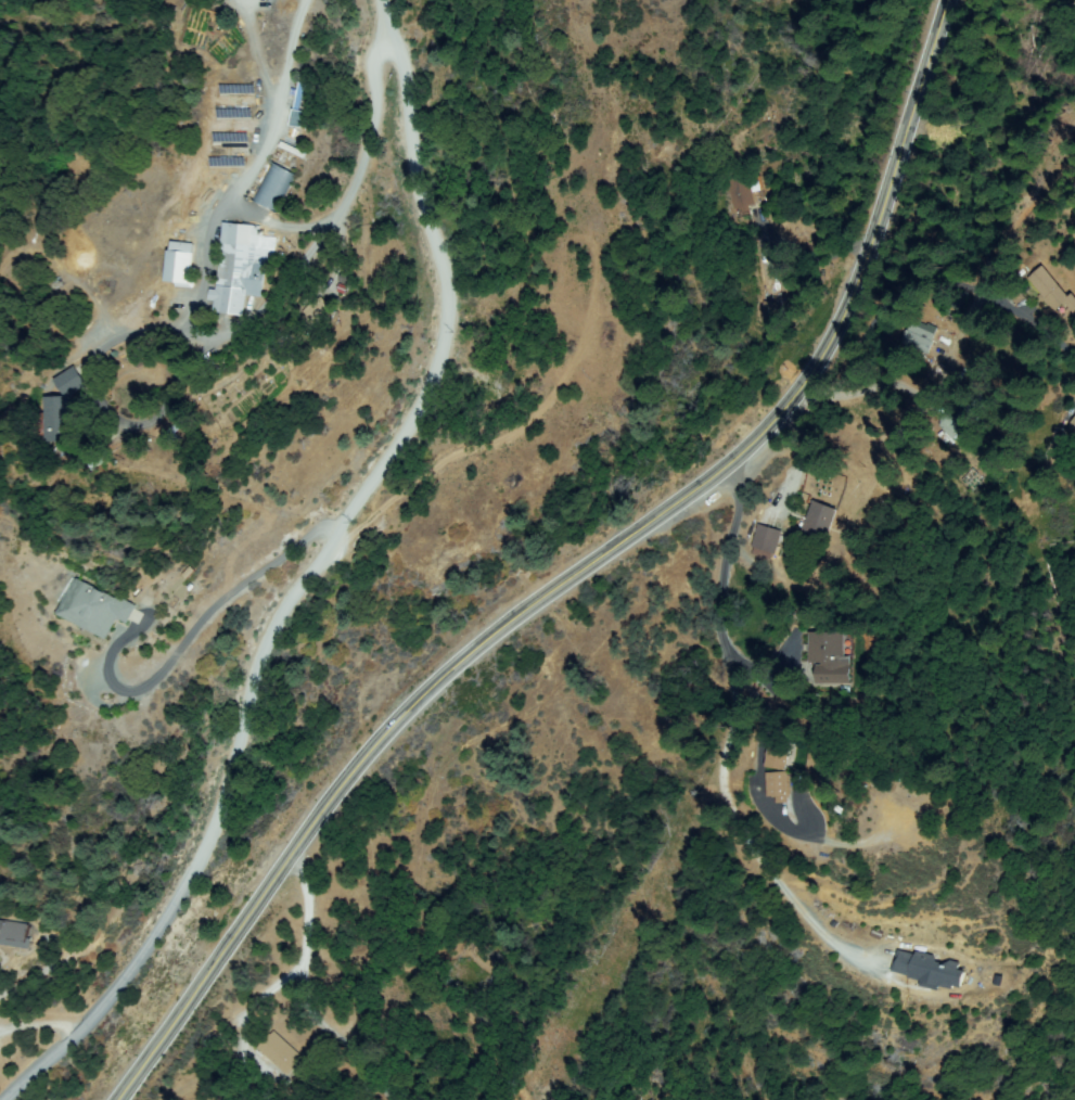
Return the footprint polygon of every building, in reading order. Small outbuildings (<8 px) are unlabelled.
[(289,109),(299,111),(305,86),(295,84),(289,109)] [(304,113),(287,110),(284,126),(301,129),(304,113)] [(282,142),(306,154),(304,159),(280,148),(282,142)] [(276,209),(256,200),(273,166),(293,176),(276,209)] [(747,207),(748,212),(743,213),(742,208),(735,209),(730,180),(751,176),(756,206),(747,207)] [(261,295),(246,294),(244,316),(214,312),(215,300),(209,300),(210,290),(216,291),(223,226),(259,229),(258,238),(273,240),(271,264),(265,264),(261,295)] [(195,269),(194,287),(178,286),(179,284),(167,283),(170,245),(193,247),(192,269),(195,269)] [(1072,296),(1074,299),(1074,311),(1074,312),(1065,303),(1055,310),(1028,281),(1044,268),(1070,297),(1072,296)] [(776,323),(762,321),(765,304),(779,306),(776,323)] [(934,336),(926,354),(903,343),(910,325),(934,336)] [(271,341),(278,332),(294,346),(287,354),(271,341)] [(75,385),(68,366),(46,375),(53,394),(75,385)] [(57,380),(74,369),(87,387),(71,398),(57,380)] [(36,395),(38,441),(52,440),(50,394),(36,395)] [(942,425),(974,395),(987,409),(956,440),(942,425)] [(47,399),(69,398),(72,440),(50,442),(47,399)] [(946,445),(962,430),(944,411),(935,420),(942,428),(935,434),(946,445)] [(1066,422),(1074,430),(1074,412),(1066,422)] [(163,435),(175,424),(180,431),(169,442),(163,435)] [(1057,435),(1068,442),(1060,458),(1048,452),(1057,435)] [(959,481),(972,469),(981,479),(968,490),(959,481)] [(839,511),(826,543),(803,535),(816,502),(839,511)] [(782,534),(776,554),(773,553),(771,559),(755,554),(756,549),(753,548),(759,526),(782,534)] [(117,617),(107,638),(59,615),(75,580),(133,609),(127,623),(117,617)] [(819,664),(810,664),(811,635),(853,636),(850,683),(818,682),(819,664)] [(775,740),(791,743),(786,770),(769,767),(775,740)] [(789,802),(777,803),(777,795),(769,796),(768,773),(788,772),(789,802)] [(24,947),(0,943),(0,922),(27,926),(24,947)] [(916,952),(934,958),(933,962),(946,965),(947,960),(959,963),(957,970),(967,973),(961,988),(945,983),(944,987),(940,986),(940,989),(924,985),(925,982),(893,971),(898,954),(913,958),(916,952)]
